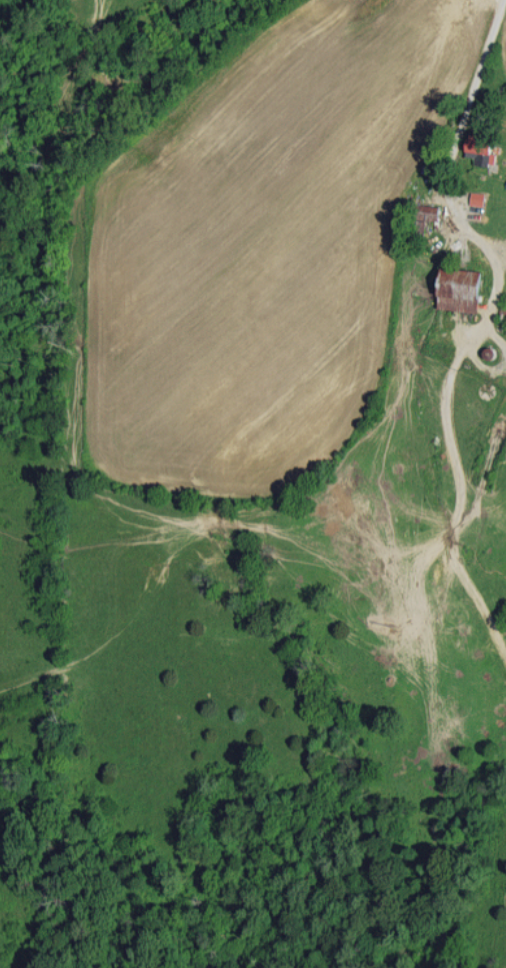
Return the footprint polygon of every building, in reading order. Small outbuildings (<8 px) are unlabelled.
[(490,165),(491,139),(466,138),(466,156),(475,156),(475,164),(490,165)] [(435,306),(476,312),(482,272),(441,266),(435,306)]
